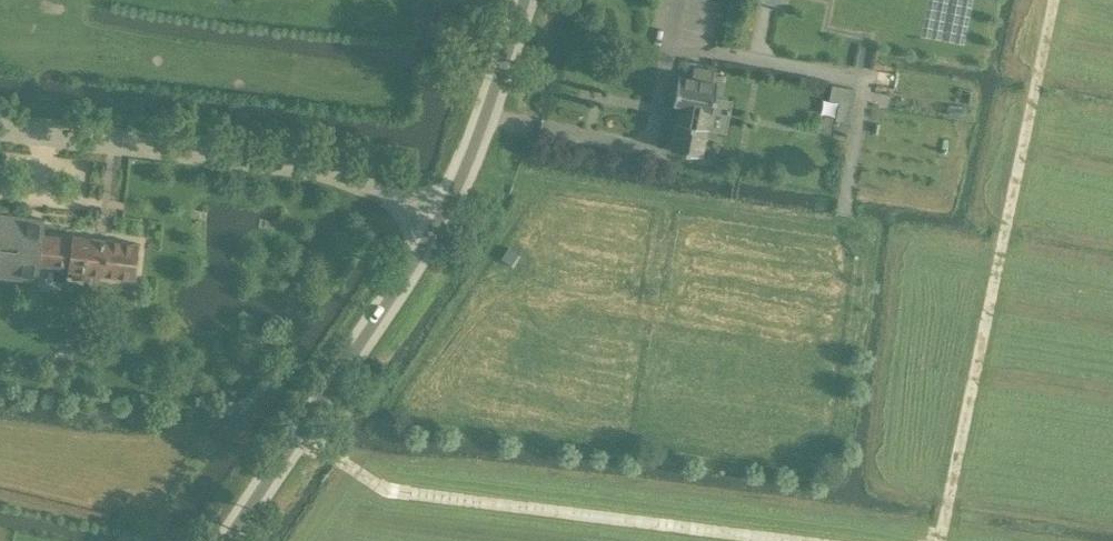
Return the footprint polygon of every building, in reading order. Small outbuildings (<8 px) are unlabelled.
[(679,75),(677,75),(672,103),(673,103),(680,104),(677,122),(675,121),(675,123),(670,150),(701,156),(702,155),(701,154),(706,127),(709,110),(710,110),(711,111),(717,83),(715,82),(715,83),(710,82),(713,71),(693,67),(691,78),(679,76),(679,75)] [(858,122),(860,86),(834,84),(832,120),(858,122)] [(44,221),(0,216),(0,276),(37,280),(39,265),(67,268),(67,271),(72,271),(71,277),(89,280),(90,273),(133,279),(138,243),(71,235),(71,237),(43,234),(44,221)] [(518,254),(508,248),(501,259),(511,265),(518,254)]
